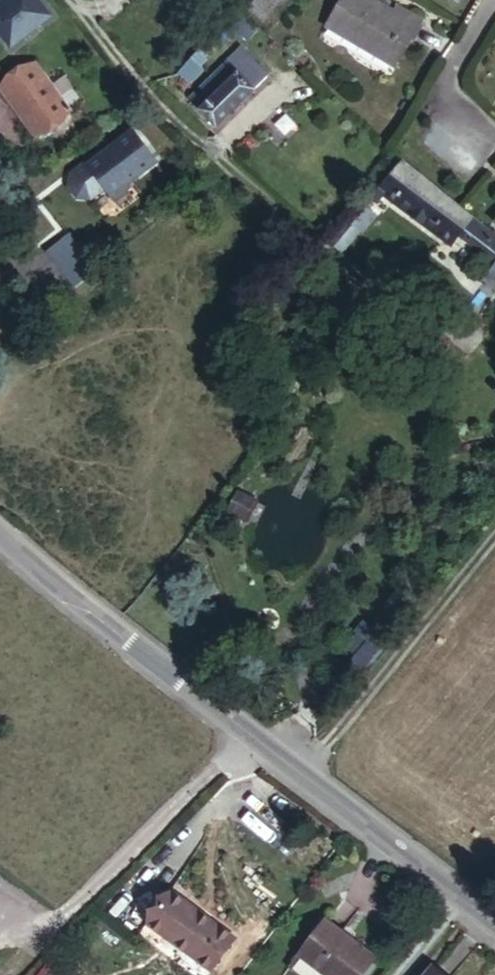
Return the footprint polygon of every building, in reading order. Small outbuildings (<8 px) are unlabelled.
[(45,0),(4,0),(0,3),(0,24),(15,43),(54,12),(45,0)] [(247,3),(264,19),(280,0),(249,0),(247,3)] [(362,0),(346,0),(326,35),(396,76),(424,28),(393,11),(389,17),(362,0)] [(207,53),(202,47),(182,70),(191,78),(205,63),(202,59),(207,53)] [(269,75),(240,47),(191,96),(220,123),(269,75)] [(5,84),(43,133),(75,111),(37,61),(5,84)] [(160,151),(138,123),(91,161),(89,158),(74,170),(70,181),(77,191),(90,192),(104,182),(111,190),(160,151)] [(409,155),(379,191),(387,198),(392,192),(448,243),(458,234),(492,264),(494,260),(494,247),(468,223),(477,214),(409,155)] [(365,623),(339,664),(362,678),(388,637),(365,623)] [(238,944),(175,897),(152,927),(216,974),(238,944)] [(337,933),(309,963),(322,974),(388,974),(391,972),(368,952),(363,957),(337,933)] [(50,974),(71,974),(57,965),(50,974)]
